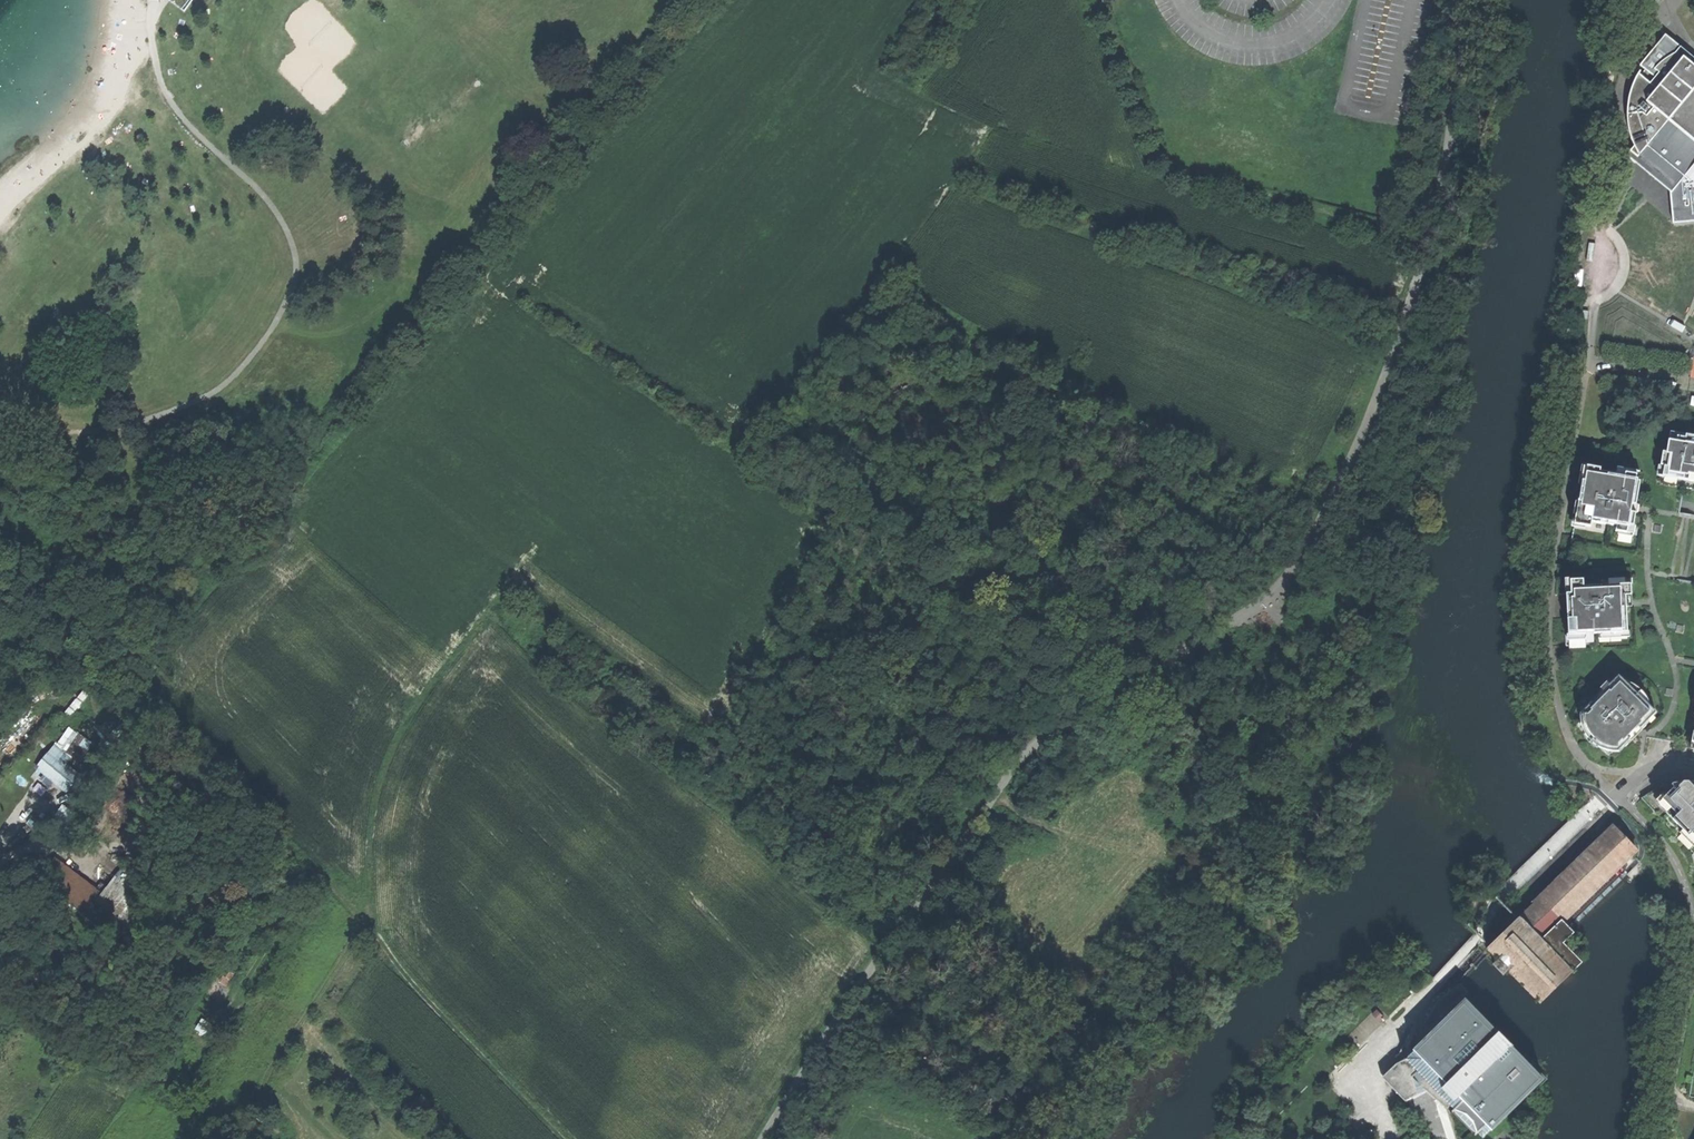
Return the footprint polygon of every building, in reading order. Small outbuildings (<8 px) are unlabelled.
[(175,5),(184,12),(193,0),(177,0),(175,5)] [(1681,48),(1682,47),(1673,40),(1661,41),(1641,66),(1646,70),(1642,76),(1640,74),(1637,78),(1634,85),(1631,93),(1629,100),(1629,109),(1628,115),(1628,119),(1629,125),(1630,130),(1631,135),(1633,141),(1636,147),(1627,156),(1671,192),(1674,224),(1693,222),(1693,59),(1681,48)] [(1662,483),(1693,489),(1693,435),(1672,431),(1662,483)] [(1580,484),(1582,484),(1583,481),(1586,482),(1589,463),(1583,462),(1580,484)] [(1592,526),(1593,521),(1617,525),(1616,530),(1628,532),(1629,524),(1635,525),(1637,512),(1632,511),(1632,508),(1633,504),(1638,504),(1641,481),(1637,480),(1639,470),(1618,467),(1617,473),(1602,470),(1602,468),(1593,466),(1593,464),(1589,463),(1586,482),(1583,481),(1582,484),(1575,523),(1592,526)] [(1594,632),(1629,631),(1627,603),(1627,595),(1632,594),(1632,583),(1585,585),(1584,578),(1571,579),(1572,592),(1573,617),(1569,617),(1570,638),(1587,637),(1587,630),(1594,630),(1594,632)] [(1610,754),(1655,707),(1647,699),(1646,700),(1639,693),(1631,685),(1632,684),(1623,676),(1577,722),(1587,732),(1590,729),(1602,742),(1600,744),(1610,754)] [(72,766),(92,741),(71,725),(37,767),(68,792),(82,774),(72,766)] [(1685,781),(1677,789),(1672,783),(1664,786),(1657,789),(1650,793),(1642,798),(1668,824),(1667,825),(1693,852),(1693,781),(1685,781)] [(1600,839),(1539,899),(1488,948),(1484,952),(1488,956),(1505,973),(1510,969),(1541,1001),(1555,989),(1582,962),(1563,942),(1565,941),(1567,943),(1578,933),(1570,924),(1625,871),(1633,880),(1640,875),(1639,874),(1643,871),(1641,868),(1634,874),(1624,863),(1637,850),(1614,826),(1600,839)] [(118,940),(131,922),(53,862),(39,881),(118,940)] [(1424,979),(1428,975),(1416,964),(1410,970),(1417,976),(1419,974),(1424,979)] [(1382,1078),(1386,1082),(1407,1103),(1409,1102),(1420,1121),(1435,1138),(1439,1138),(1451,1138),(1456,1137),(1447,1109),(1446,1103),(1445,1103),(1446,1102),(1482,1138),(1491,1131),(1491,1130),(1543,1079),(1467,998),(1465,1000),(1462,997),(1466,993),(1460,987),(1454,992),(1453,991),(1450,987),(1446,990),(1433,998),(1423,1017),(1427,1019),(1423,1026),(1429,1029),(1431,1028),(1435,1030),(1433,1033),(1414,1051),(1409,1049),(1403,1046),(1399,1053),(1398,1055),(1396,1054),(1393,1063),(1396,1064),(1382,1078)]
